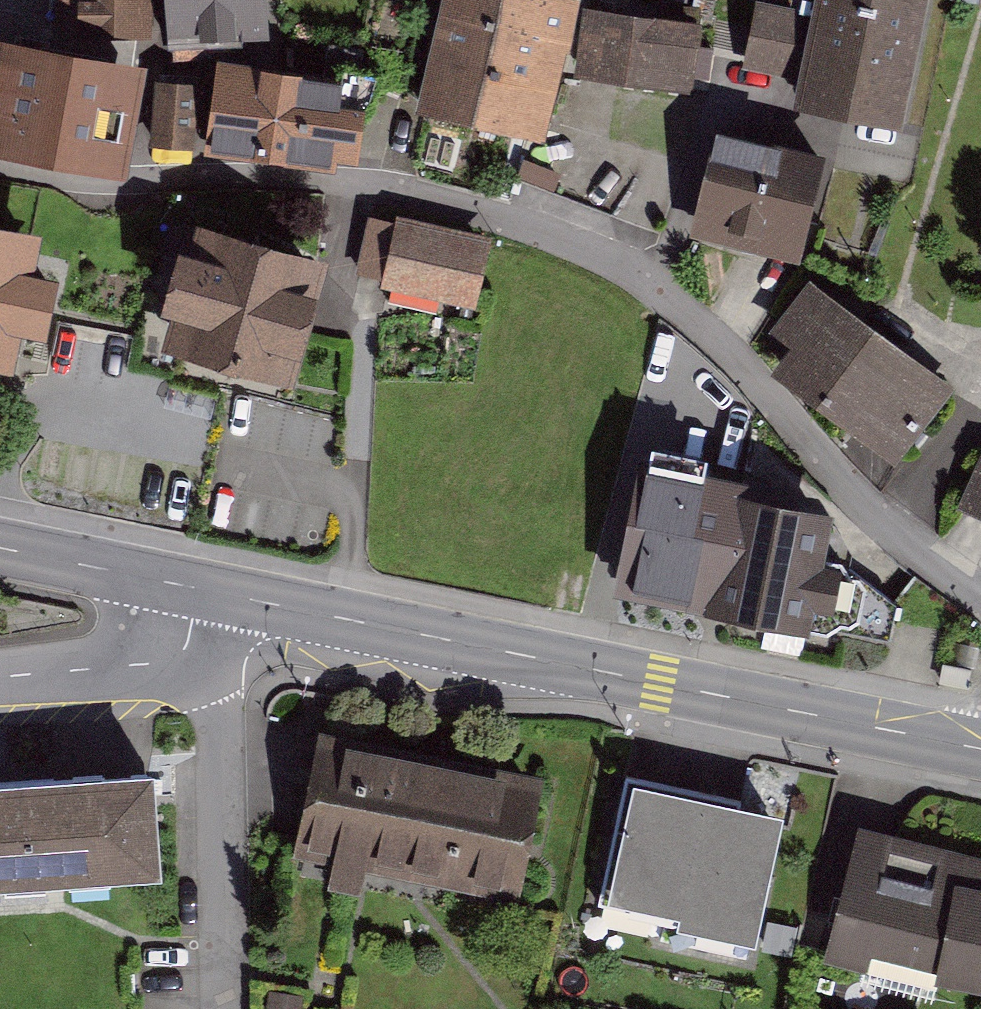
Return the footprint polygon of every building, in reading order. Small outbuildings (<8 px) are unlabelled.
[(84,28),(144,27),(144,0),(84,0),(84,28)] [(175,32),(259,29),(259,0),(174,0),(175,32)] [(483,114),(535,127),(566,0),(449,0),(447,9),(505,23),(483,114)] [(623,2),(700,11),(701,0),(623,0),(623,2)] [(822,18),(770,8),(759,64),(810,74),(806,99),(894,116),(917,0),(825,0),(822,18)] [(425,101),(483,114),(505,23),(447,9),(425,101)] [(631,74),(639,19),(588,12),(580,67),(631,74)] [(683,81),(691,26),(639,19),(631,74),(683,81)] [(0,62),(0,137),(116,156),(131,63),(3,42),(0,62)] [(222,65),(212,143),(281,152),(282,143),(349,151),(355,108),(335,105),(338,80),(222,65)] [(192,83),(163,81),(159,137),(188,139),(192,83)] [(702,226),(789,246),(810,157),(723,137),(702,226)] [(409,218),(396,283),(486,302),(500,237),(409,218)] [(201,230),(173,335),(287,365),(315,261),(201,230)] [(6,318),(34,324),(44,274),(16,269),(22,235),(0,231),(0,346),(6,318)] [(942,388),(813,286),(781,327),(808,349),(789,371),(891,452),(942,388)] [(767,484),(654,457),(631,583),(745,607),(746,596),(765,498),(767,484)] [(969,502),(980,507),(980,474),(969,502)] [(846,519),(765,498),(746,596),(941,651),(949,614),(902,576),(841,559),(846,519)] [(542,773),(312,725),(286,847),(516,896),(542,773)] [(764,785),(651,765),(625,909),(739,929),(764,785)] [(156,866),(152,767),(0,773),(0,877),(156,866)] [(841,800),(813,930),(980,965),(980,860),(957,855),(963,826),(841,800)]
